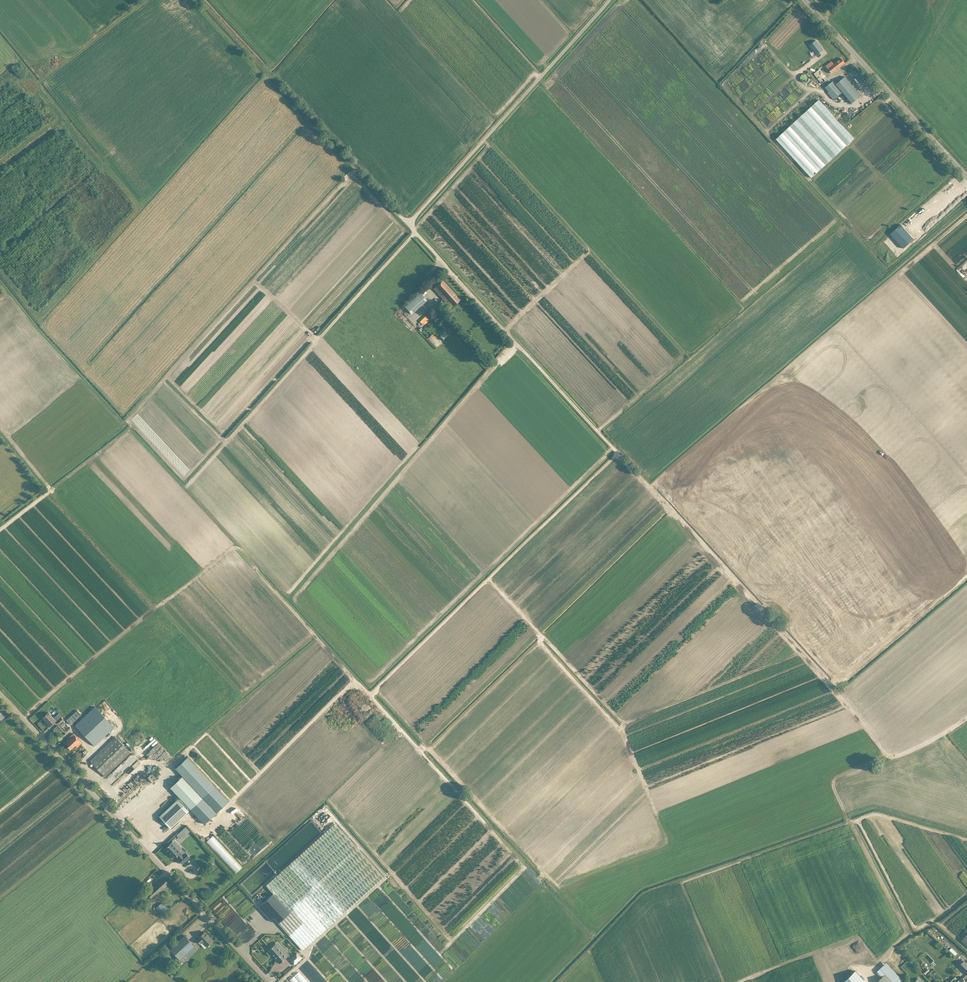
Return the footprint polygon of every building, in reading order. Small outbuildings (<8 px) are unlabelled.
[(816,40),(810,45),(817,55),(823,50),(816,40)] [(832,73),(841,66),(845,63),(841,58),(834,64),(832,61),(828,64),(826,65),(832,73)] [(820,69),(814,73),(822,83),(825,81),(824,79),(827,77),(820,69)] [(833,81),(825,87),(829,92),(828,93),(833,99),(842,92),(852,103),(861,96),(845,77),(836,85),(833,81)] [(818,100),(776,139),(811,178),(854,139),(843,127),(832,115),(818,100)] [(914,239),(901,224),(890,234),(903,249),(914,239)] [(451,308),(457,303),(460,300),(443,280),(439,284),(434,289),(446,302),(448,305),(451,308)] [(405,306),(412,314),(427,300),(420,293),(405,306)] [(446,341),(450,336),(446,332),(442,336),(446,341)] [(95,746),(98,742),(115,727),(96,708),(95,707),(79,722),(75,725),(95,746)] [(50,727),(53,723),(56,721),(59,724),(64,720),(61,717),(59,720),(56,716),(54,718),(49,712),(43,718),(47,723),(50,727)] [(62,735),(66,732),(60,726),(56,729),(62,735)] [(74,733),(64,742),(66,744),(71,750),(76,745),(77,747),(82,743),(74,733)] [(115,736),(93,757),(90,761),(105,777),(109,773),(131,752),(115,736)] [(156,739),(147,747),(150,751),(160,742),(156,739)] [(163,813),(159,816),(171,828),(174,825),(189,811),(190,809),(191,809),(204,824),(229,801),(215,787),(188,757),(176,768),(183,776),(182,776),(170,787),(180,798),(178,799),(163,813)] [(129,761),(107,778),(113,785),(125,776),(123,773),(126,771),(125,769),(131,764),(129,761)] [(163,785),(153,794),(155,796),(165,787),(163,785)] [(325,814),(321,819),(325,823),(329,817),(325,814)] [(303,950),(306,947),(346,911),(383,878),(335,823),(297,858),(266,886),(273,893),(258,907),(271,921),(274,918),(278,923),(303,950)] [(186,826),(181,831),(186,835),(190,831),(186,826)] [(238,874),(244,868),(214,837),(208,843),(238,874)] [(191,843),(194,848),(199,844),(196,839),(191,843)] [(171,842),(165,849),(174,858),(176,856),(179,859),(178,859),(183,864),(190,857),(186,852),(185,853),(181,848),(179,850),(171,842)] [(153,899),(165,887),(169,884),(163,878),(147,893),(153,899)] [(163,915),(165,914),(168,911),(161,903),(156,908),(157,908),(163,915)] [(197,940),(200,943),(205,948),(213,940),(205,932),(199,938),(197,940)] [(183,963),(194,953),(198,950),(185,935),(181,939),(170,949),(183,963)] [(275,944),(269,950),(274,956),(273,956),(276,959),(280,963),(289,955),(285,951),(283,953),(275,944)] [(296,952),(289,959),(291,961),(291,962),(294,966),(303,958),(297,952),(297,953),(296,952)] [(964,960),(958,966),(966,975),(966,963),(964,960)] [(876,981),(892,981),(885,974),(888,971),(883,966),(877,971),(882,976),(876,981)] [(856,971),(843,981),(866,981),(856,971)]
